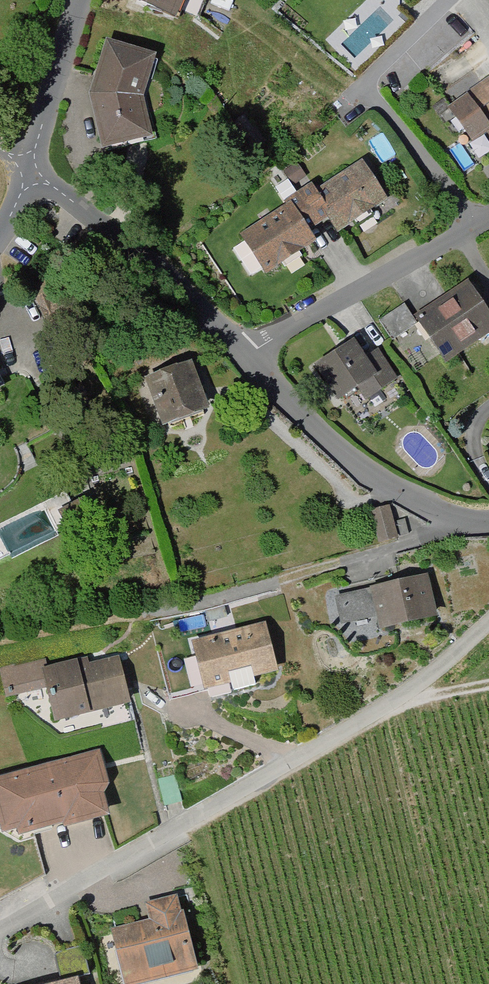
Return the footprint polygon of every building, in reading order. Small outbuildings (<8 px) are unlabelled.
[(191,0),(133,0),(183,20),(191,0)] [(160,57),(104,38),(87,93),(104,151),(158,136),(149,94),(160,57)] [(444,99),(488,150),(488,72),(444,99)] [(266,279),(393,196),(367,156),(239,239),(266,279)] [(472,280),(414,317),(447,366),(488,339),(488,306),(472,280)] [(405,304),(381,318),(394,342),(418,329),(405,304)] [(365,355),(358,341),(311,366),(336,413),(399,380),(381,346),(365,355)] [(211,410),(194,359),(141,376),(158,428),(211,410)] [(388,508),(368,513),(376,546),(396,541),(388,508)] [(9,555),(0,536),(0,559),(9,555)] [(434,624),(424,578),(363,591),(372,637),(434,624)] [(283,679),(269,624),(193,643),(207,698),(283,679)] [(44,653),(6,663),(14,691),(54,680),(66,725),(152,702),(135,640),(47,664),(44,653)] [(0,778),(0,836),(3,850),(114,823),(97,755),(0,778)] [(184,894),(149,901),(154,922),(106,933),(117,983),(173,983),(202,978),(184,894)] [(76,982),(86,980),(79,953),(52,960),(58,983),(77,983),(76,982)]
